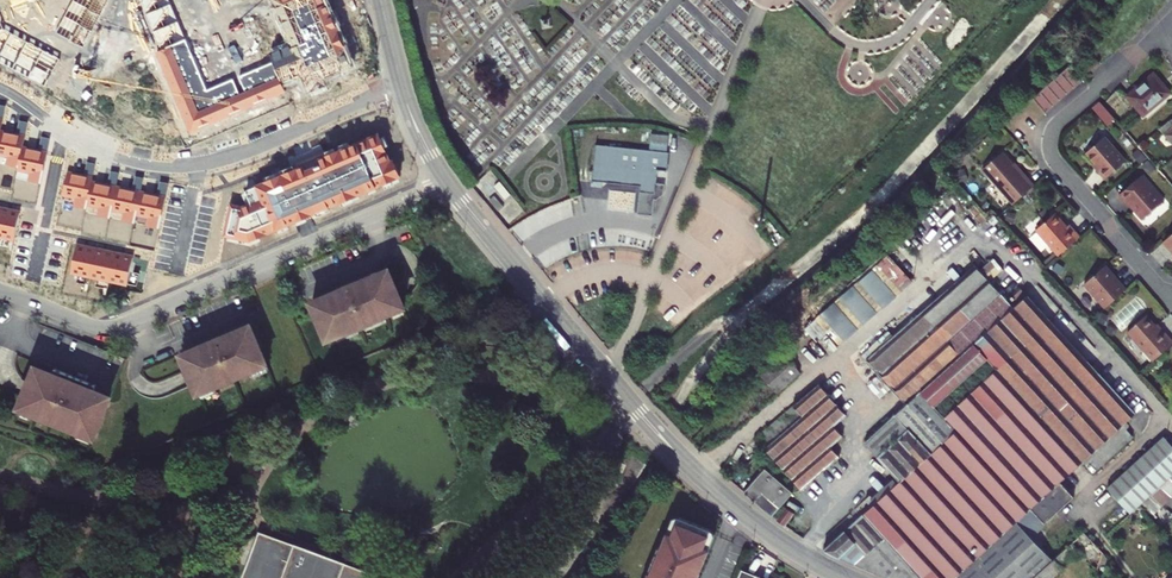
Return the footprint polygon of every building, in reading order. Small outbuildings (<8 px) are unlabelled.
[(83,46),(108,0),(74,0),(57,32),(83,46)] [(170,0),(141,0),(162,50),(157,52),(191,132),(287,91),(283,82),(274,60),(240,75),(246,90),(240,92),(234,78),(208,89),(170,0)] [(283,82),(301,74),(309,92),(329,83),(326,76),(356,63),(329,0),(272,0),(292,45),(271,54),(274,60),(283,82)] [(46,85),(60,57),(3,29),(0,23),(0,62),(46,85)] [(1085,82),(1072,67),(1065,73),(1078,87),(1085,82)] [(1065,73),(1059,79),(1072,93),(1078,87),(1065,73)] [(1132,96),(1148,114),(1171,93),(1171,92),(1157,74),(1132,96)] [(1059,79),(1054,84),(1067,98),(1072,93),(1059,79)] [(1067,98),(1054,84),(1048,89),(1061,103),(1067,98)] [(1061,103),(1048,89),(1043,95),(1055,109),(1061,103)] [(1105,102),(1099,107),(1112,122),(1118,118),(1105,102)] [(1112,122),(1099,107),(1097,109),(1113,127),(1120,120),(1118,118),(1112,122)] [(1162,131),(1167,138),(1171,135),(1171,137),(1171,123),(1162,131)] [(226,231),(250,236),(400,172),(394,159),(391,161),(380,133),(327,156),(325,151),(298,163),(300,167),(247,190),(252,203),(243,207),(232,204),(226,231)] [(1130,160),(1108,136),(1090,153),(1099,163),(1103,168),(1101,169),(1109,178),(1130,160)] [(672,151),(601,144),(597,178),(601,178),(604,176),(608,181),(647,185),(647,190),(644,190),(642,206),(647,211),(648,211),(648,212),(657,213),(658,196),(660,197),(668,192),(669,182),(660,181),(661,168),(671,169),(672,151)] [(1031,177),(1018,163),(1006,151),(987,168),(1019,202),(1039,184),(1032,175),(1031,177)] [(1031,177),(1032,175),(1019,161),(1018,163),(1031,177)] [(159,228),(166,198),(92,182),(93,178),(67,173),(62,194),(75,197),(73,206),(87,209),(88,204),(99,206),(97,215),(111,218),(112,209),(124,211),(122,220),(135,223),(137,214),(148,216),(147,225),(159,228)] [(1169,202),(1146,177),(1124,197),(1131,204),(1132,203),(1148,221),(1169,202)] [(14,240),(20,210),(0,206),(0,237),(14,240)] [(1064,254),(1085,235),(1074,224),(1072,226),(1059,212),(1040,229),(1064,254)] [(77,245),(71,272),(128,284),(133,257),(77,245)] [(891,252),(823,310),(847,338),(906,288),(891,271),(900,263),(891,252)] [(1061,272),(1067,265),(1059,258),(1053,266),(1061,272)] [(963,356),(976,343),(1030,295),(1029,294),(1023,300),(1013,289),(1005,296),(994,284),(998,277),(983,260),(924,312),(963,356)] [(1089,283),(1111,308),(1133,289),(1125,281),(1123,282),(1120,278),(1120,275),(1111,264),(1089,283)] [(341,290),(315,301),(331,338),(349,331),(363,325),(365,329),(389,318),(388,314),(394,311),(404,307),(407,306),(391,269),(380,274),(379,271),(340,288),(341,290)] [(999,369),(1051,319),(1030,295),(976,343),(989,357),(999,369)] [(119,300),(121,306),(132,302),(129,296),(119,300)] [(869,360),(908,404),(924,391),(937,405),(989,357),(976,343),(963,356),(924,312),(869,360)] [(1161,325),(1152,315),(1134,331),(1160,360),(1171,349),(1171,334),(1169,331),(1168,332),(1161,325)] [(1101,373),(1051,319),(999,369),(1048,421),(1101,373)] [(254,325),(185,354),(186,355),(190,365),(203,395),(219,389),(220,388),(219,385),(253,371),(254,373),(255,373),(271,366),(254,325)] [(363,325),(349,331),(351,334),(365,329),(363,325)] [(812,362),(795,343),(774,362),(790,381),(812,362)] [(948,416),(999,369),(989,357),(937,405),(924,391),(908,404),(867,441),(898,475),(903,480),(962,430),(948,416)] [(273,369),(271,366),(255,373),(256,376),(273,369)] [(54,374),(38,367),(20,409),(38,416),(39,413),(78,429),(77,432),(94,439),(111,397),(95,391),(97,385),(56,368),(54,374)] [(948,416),(962,430),(1033,507),(1062,481),(1084,461),(1048,421),(999,369),(948,416)] [(1137,413),(1101,373),(1048,421),(1084,461),(1088,457),(1124,424),(1137,413)] [(797,405),(807,416),(832,395),(822,384),(797,405)] [(219,389),(203,395),(205,399),(221,392),(219,389)] [(806,489),(844,456),(841,453),(852,442),(838,425),(850,415),(832,395),(807,416),(770,449),(806,489)] [(761,438),(770,449),(807,416),(797,405),(761,438)] [(1124,424),(1088,457),(1099,469),(1135,436),(1124,424)] [(892,577),(956,577),(1019,520),(1033,507),(962,430),(903,480),(877,504),(849,530),(866,549),(863,552),(867,556),(859,564),(892,577)] [(1135,510),(1146,499),(1156,491),(1165,483),(1171,476),(1171,437),(1169,434),(1112,485),(1135,510)] [(768,469),(749,491),(776,514),(781,508),(795,492),(768,469)] [(877,504),(903,480),(898,475),(873,499),(877,504)] [(1033,507),(1048,523),(1076,497),(1062,481),(1033,507)] [(1171,497),(1171,490),(1165,483),(1156,491),(1167,501),(1171,497)] [(1167,501),(1156,491),(1146,499),(1156,511),(1167,501)] [(781,519),(792,527),(801,515),(790,507),(781,519)] [(685,516),(678,533),(673,532),(667,547),(669,548),(657,577),(703,577),(715,548),(710,547),(717,529),(685,516)] [(956,577),(1036,577),(1056,559),(1019,520),(956,577)] [(866,549),(849,530),(827,550),(859,564),(867,556),(863,552),(866,549)] [(1036,577),(1056,577),(1066,568),(1063,565),(1081,549),(1100,568),(1106,551),(1088,530),(1056,559),(1036,577)] [(267,577),(375,577),(268,537),(257,564),(271,569),(267,577)] [(257,564),(255,571),(257,577),(267,577),(271,569),(257,564)] [(743,577),(770,577),(747,568),(743,577)]
